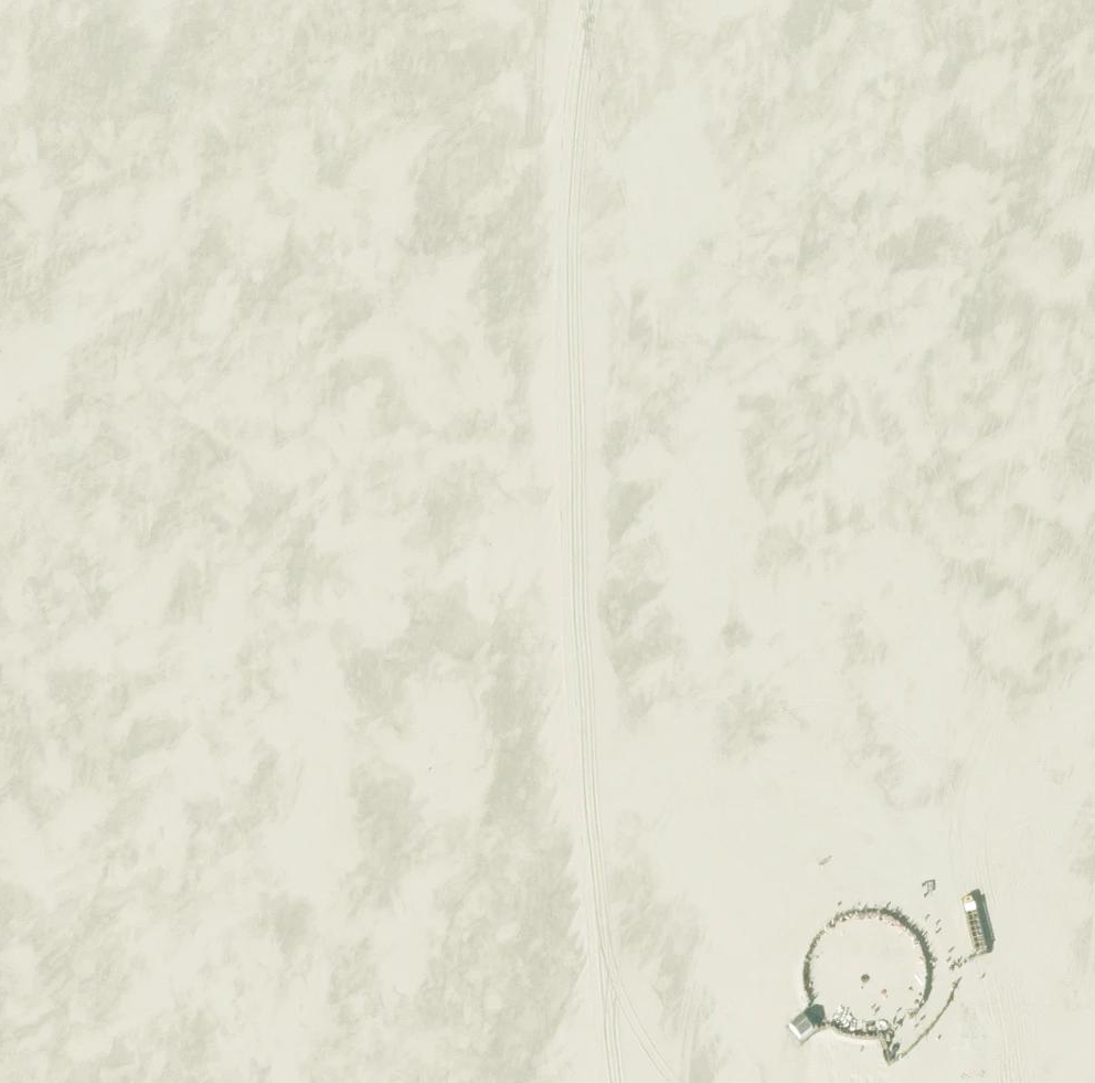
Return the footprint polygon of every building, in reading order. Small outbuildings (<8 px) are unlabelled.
[(798,1048),(806,1042),(817,1033),(810,1024),(801,1014),(783,1030),(798,1048)]
